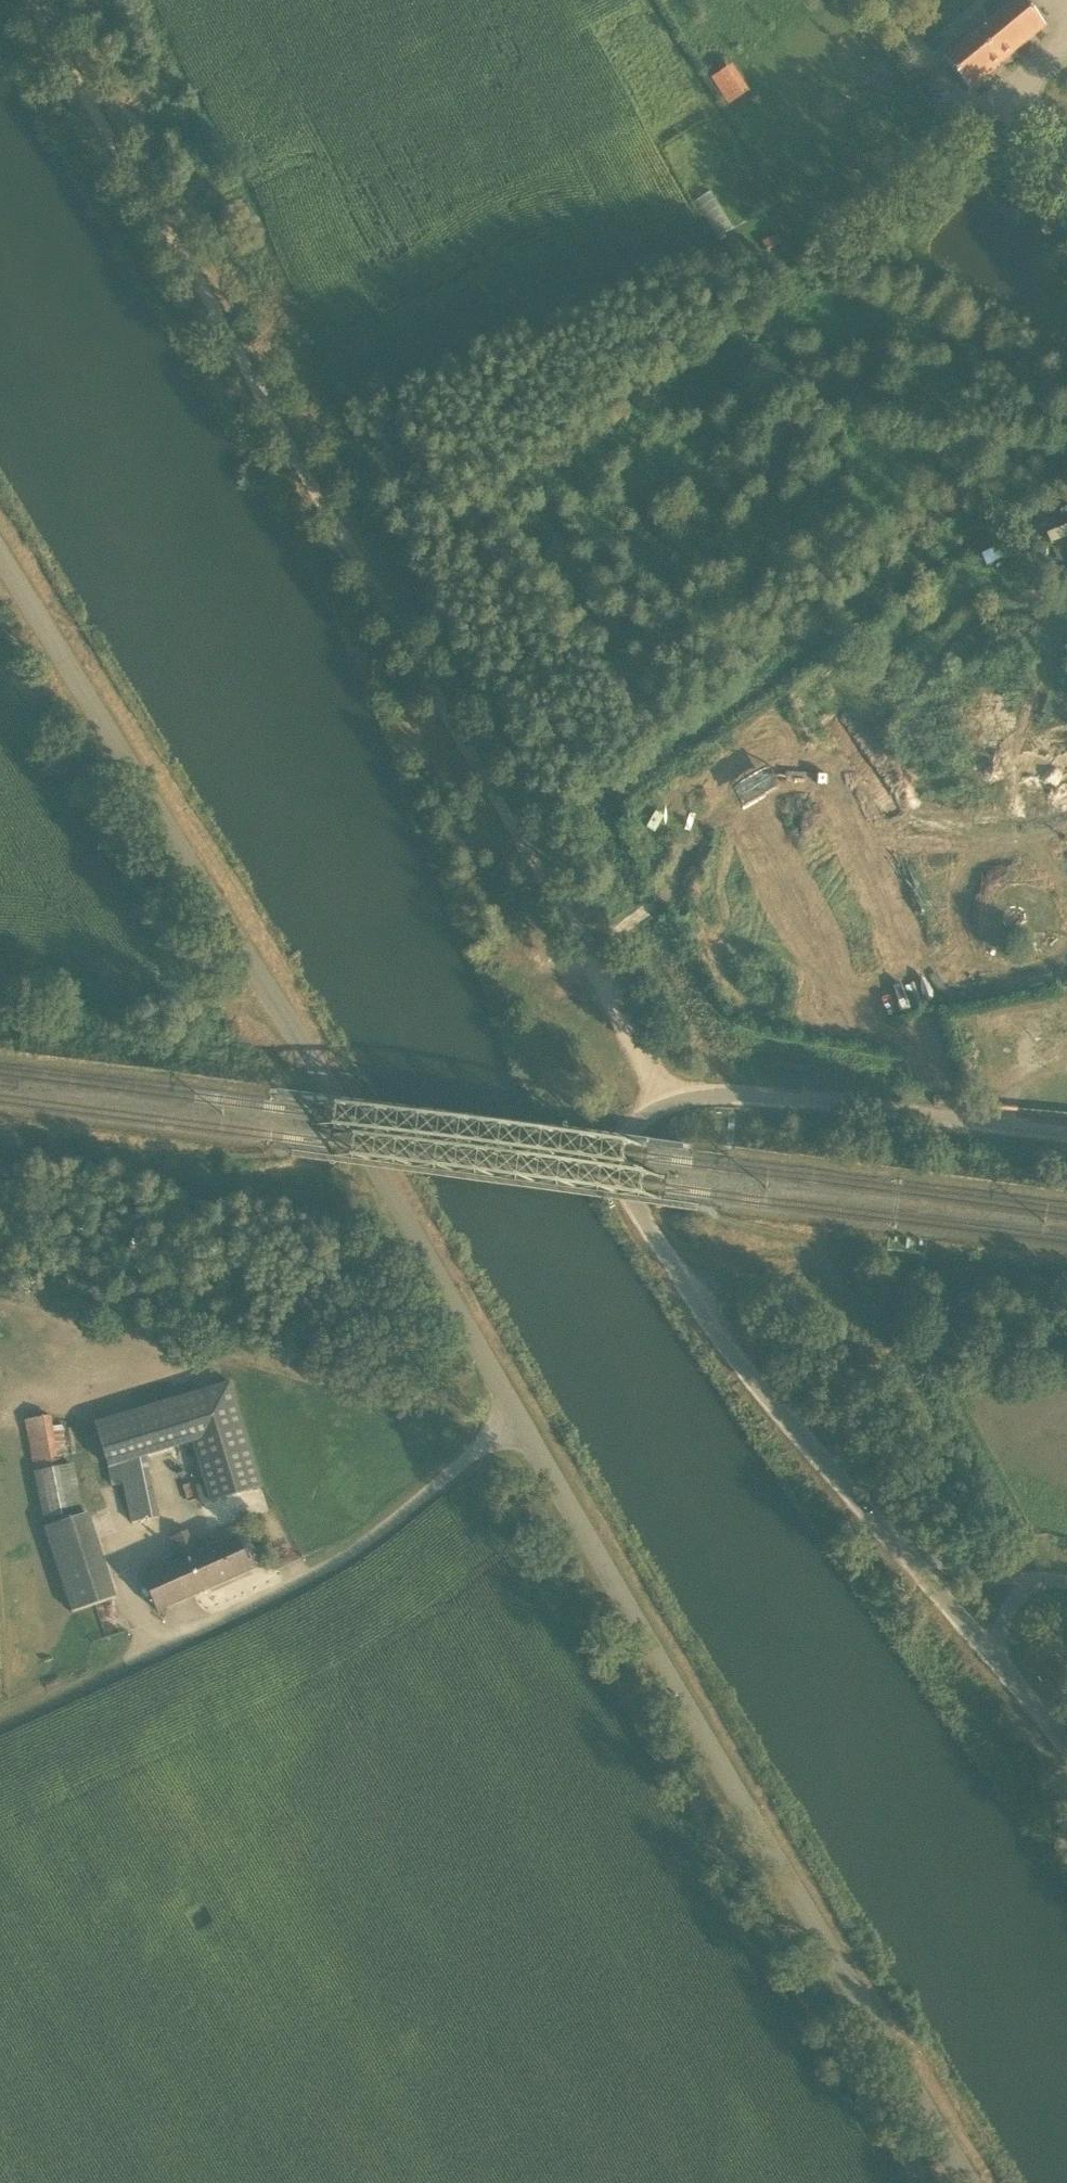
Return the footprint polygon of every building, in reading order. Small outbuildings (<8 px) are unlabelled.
[(1044,26),(1023,0),(1013,0),(942,59),(968,90),(1044,26)] [(725,105),(747,90),(729,63),(707,77),(725,105)] [(696,198),(717,236),(731,229),(711,190),(696,198)] [(1000,545),(981,555),(987,566),(1006,556),(1000,545)] [(230,1382),(179,1397),(95,1423),(108,1467),(146,1455),(193,1442),(211,1502),(262,1486),(230,1382)] [(53,1415),(25,1420),(43,1521),(83,1514),(73,1462),(62,1464),(53,1415)] [(146,1455),(108,1467),(107,1467),(111,1486),(123,1484),(131,1523),(159,1518),(146,1455)] [(90,1513),(44,1527),(71,1613),(117,1598),(90,1513)] [(183,1561),(144,1579),(158,1611),(251,1570),(237,1537),(198,1554),(188,1531),(173,1538),(183,1561)]
